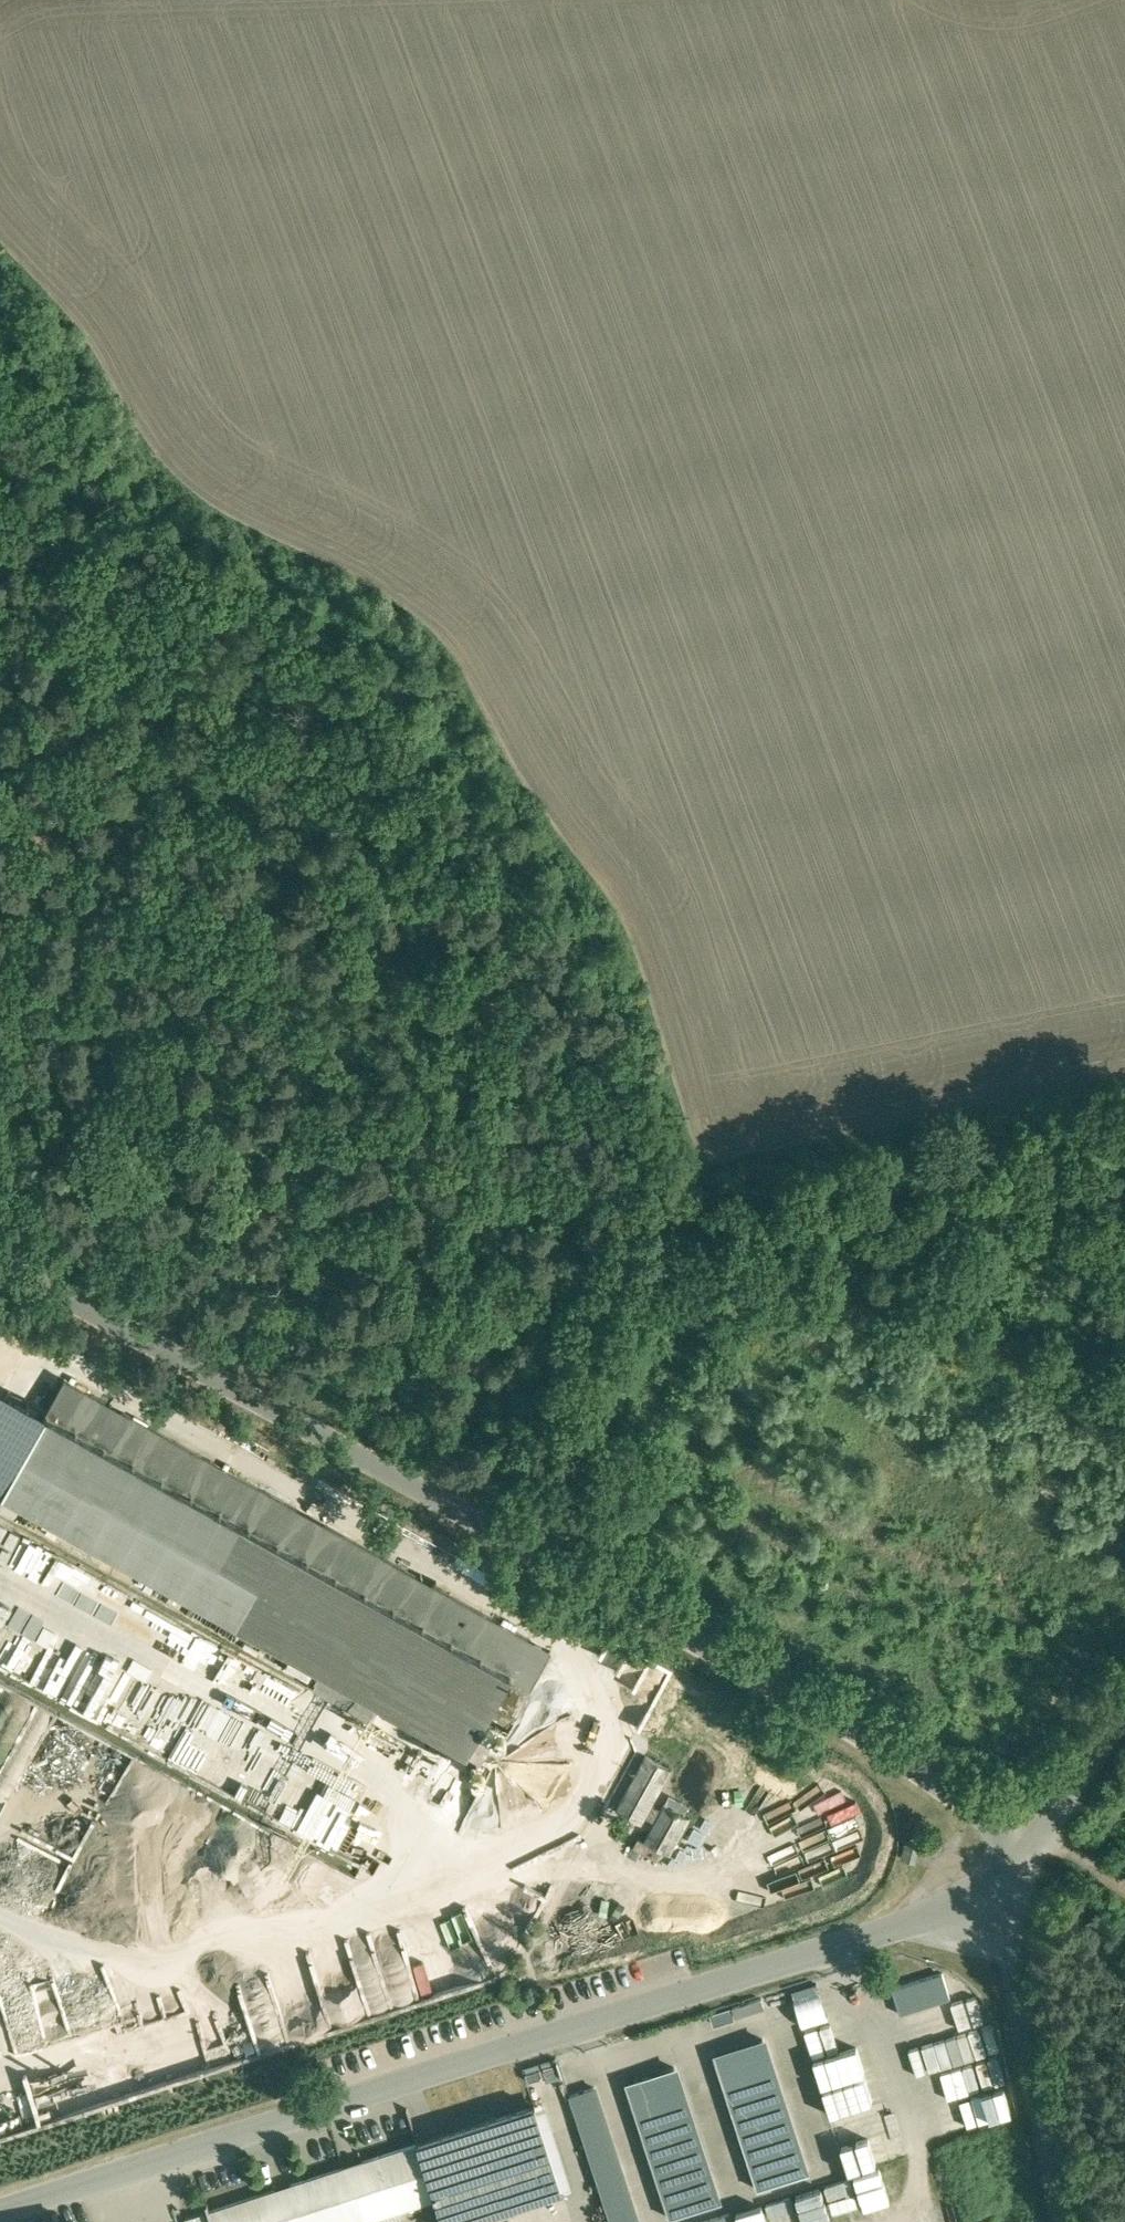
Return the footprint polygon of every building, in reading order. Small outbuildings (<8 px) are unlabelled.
[(4,1490),(52,1401),(0,1373),(0,1488),(4,1490)] [(552,1652),(65,1380),(52,1401),(4,1490),(323,1668),(316,1679),(318,1680),(314,1686),(313,1685),(312,1686),(372,1719),(382,1701),(469,1750),(470,1748),(492,1760),(552,1652)] [(29,1567),(38,1540),(19,1534),(10,1561),(29,1567)] [(646,1756),(617,1810),(642,1824),(645,1817),(652,1805),(671,1770),(646,1756)] [(655,1822),(645,1841),(670,1854),(690,1818),(665,1804),(661,1811),(655,1822)] [(661,1811),(652,1805),(645,1817),(655,1822),(661,1811)] [(764,2036),(713,2052),(756,2187),(807,2171),(764,2036)] [(957,2072),(945,2074),(948,2090),(956,2088),(957,2094),(1014,2084),(1010,2059),(957,2068),(957,2072)] [(675,2065),(624,2082),(669,2218),(720,2201),(675,2065)] [(1013,2086),(958,2101),(965,2127),(1020,2112),(1013,2086)] [(566,2095),(608,2221),(637,2221),(592,2087),(566,2095)] [(831,2093),(832,2112),(862,2110),(861,2091),(831,2093)] [(417,2144),(435,2199),(443,2221),(463,2221),(562,2190),(535,2106),(417,2144)] [(210,2210),(213,2221),(364,2221),(435,2199),(417,2144),(210,2210)] [(879,2150),(850,2154),(853,2169),(881,2164),(879,2150)] [(741,2214),(694,2221),(742,2221),(741,2214)]
